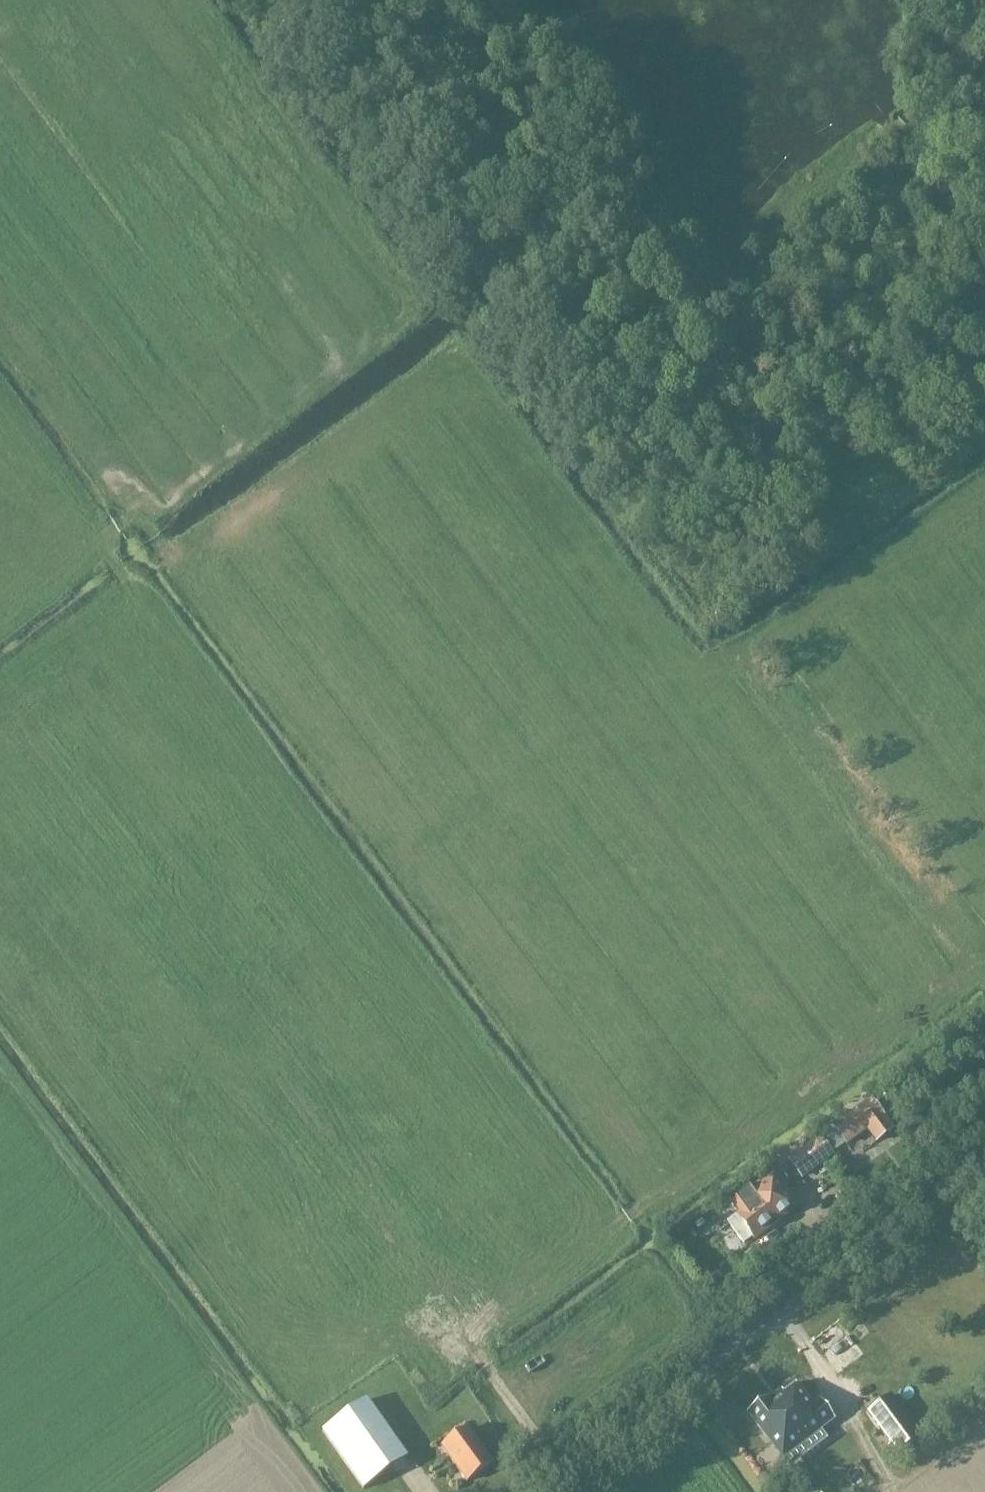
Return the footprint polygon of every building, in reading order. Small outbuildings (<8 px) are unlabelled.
[(875,1142),(894,1128),(871,1097),(832,1126),(846,1144),(865,1129),(875,1142)] [(818,1135),(787,1160),(799,1175),(831,1152),(818,1135)] [(753,1239),(782,1219),(768,1199),(790,1184),(779,1169),(731,1202),(739,1213),(727,1220),(742,1241),(750,1235),(753,1239)] [(766,1399),(747,1413),(769,1442),(770,1441),(769,1440),(781,1431),(789,1432),(798,1443),(796,1445),(796,1446),(819,1429),(832,1419),(818,1401),(812,1406),(796,1384),(783,1394),(781,1391),(768,1401),(766,1399)] [(890,1395),(867,1412),(893,1447),(915,1431),(890,1395)] [(392,1468),(407,1458),(364,1400),(321,1431),(362,1488),(370,1483),(392,1468)] [(443,1444),(468,1479),(493,1461),(468,1426),(443,1444)]
